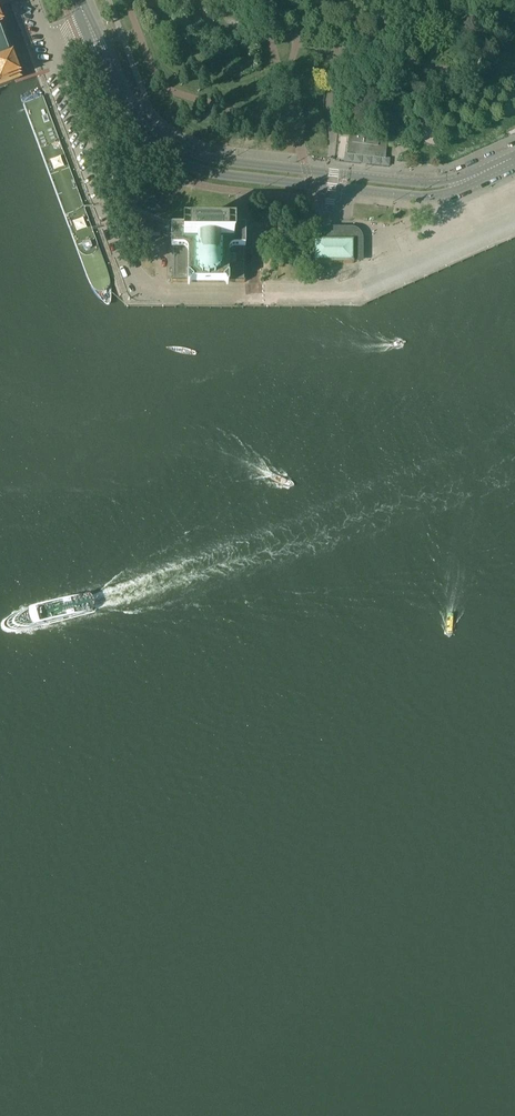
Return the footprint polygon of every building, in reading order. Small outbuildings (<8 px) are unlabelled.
[(22,78),(0,18),(0,86),(17,80),(22,78)] [(386,147),(387,140),(349,136),(348,148),(349,149),(350,151),(356,152),(357,150),(368,151),(368,154),(371,154),(371,156),(382,157),(383,155),(385,155),(386,147)] [(245,282),(245,252),(246,249),(245,249),(245,241),(245,230),(244,229),(240,229),(236,229),(235,228),(228,228),(228,224),(188,224),(187,228),(180,228),(180,229),(172,229),(171,229),(171,249),(170,249),(170,250),(171,250),(171,251),(171,252),(171,282),(171,283),(244,283),(245,282)] [(356,262),(356,243),(359,243),(359,241),(359,240),(359,238),(358,237),(357,235),(356,234),(355,233),(354,233),(352,232),(351,232),(350,232),(350,235),(337,235),(331,235),(331,233),(330,231),(330,230),(329,230),(328,229),(327,229),(326,229),(325,229),(324,229),(323,230),(322,231),(322,232),(322,233),(322,240),(313,240),(312,241),(312,242),(306,242),(305,242),(304,243),(304,244),(304,260),(304,261),(306,262),(312,262),(313,264),(353,264),(354,262),(356,262)]
